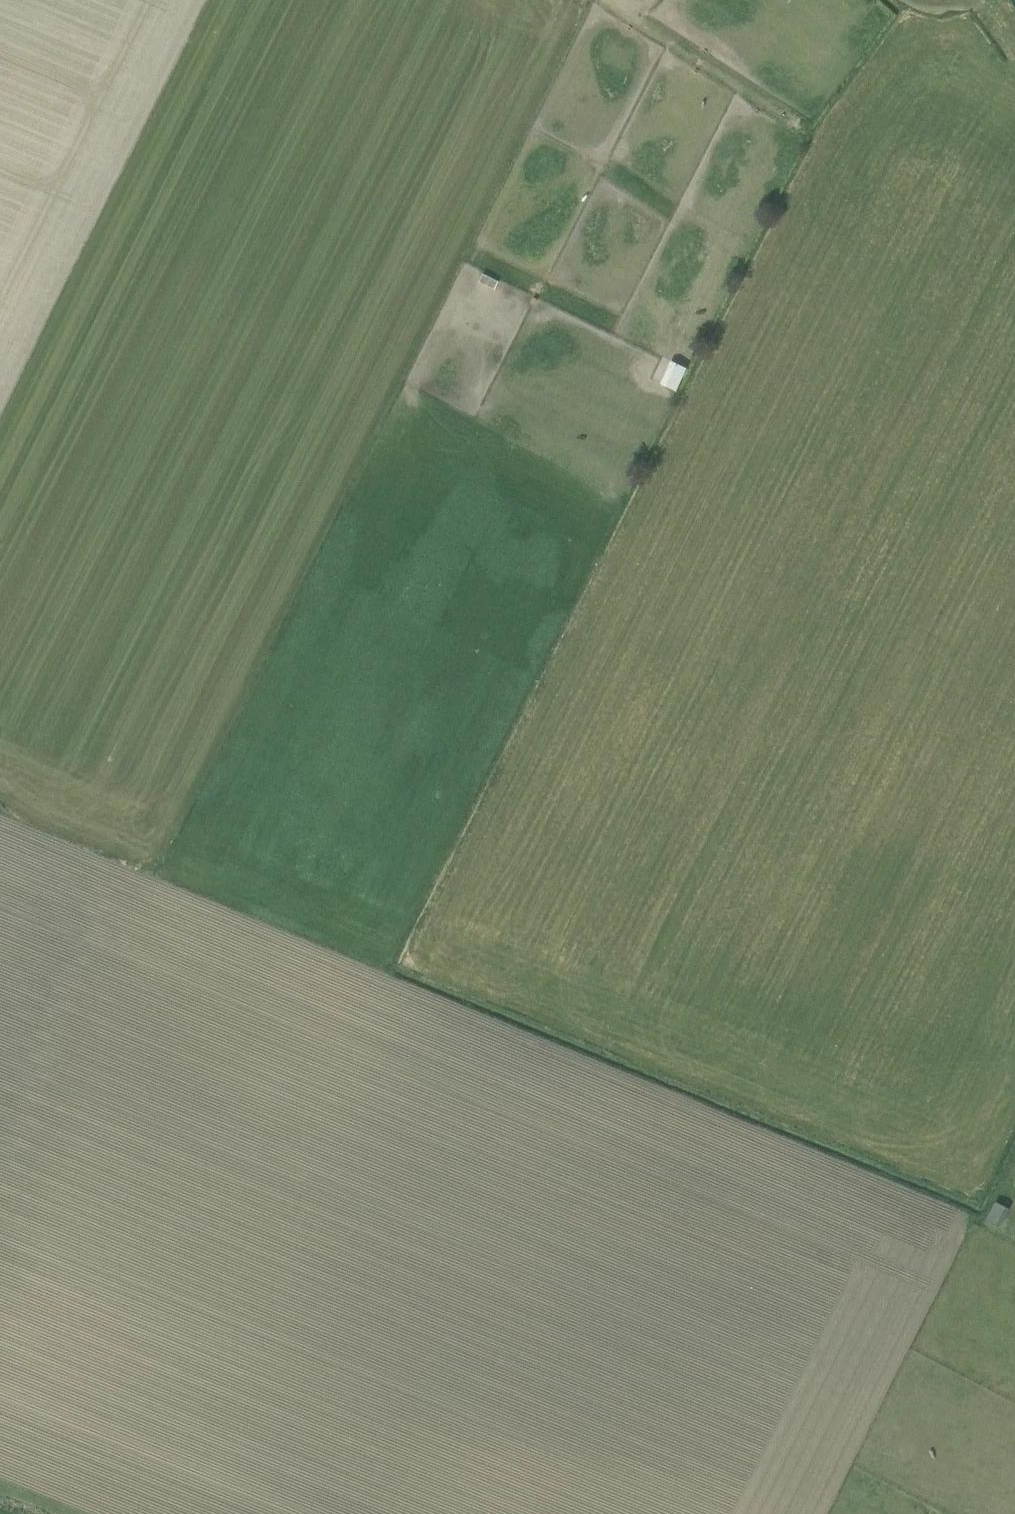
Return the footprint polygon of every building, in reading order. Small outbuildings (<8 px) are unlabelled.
[(1003,1222),(1012,1205),(999,1199),(991,1216),(1003,1222)]
